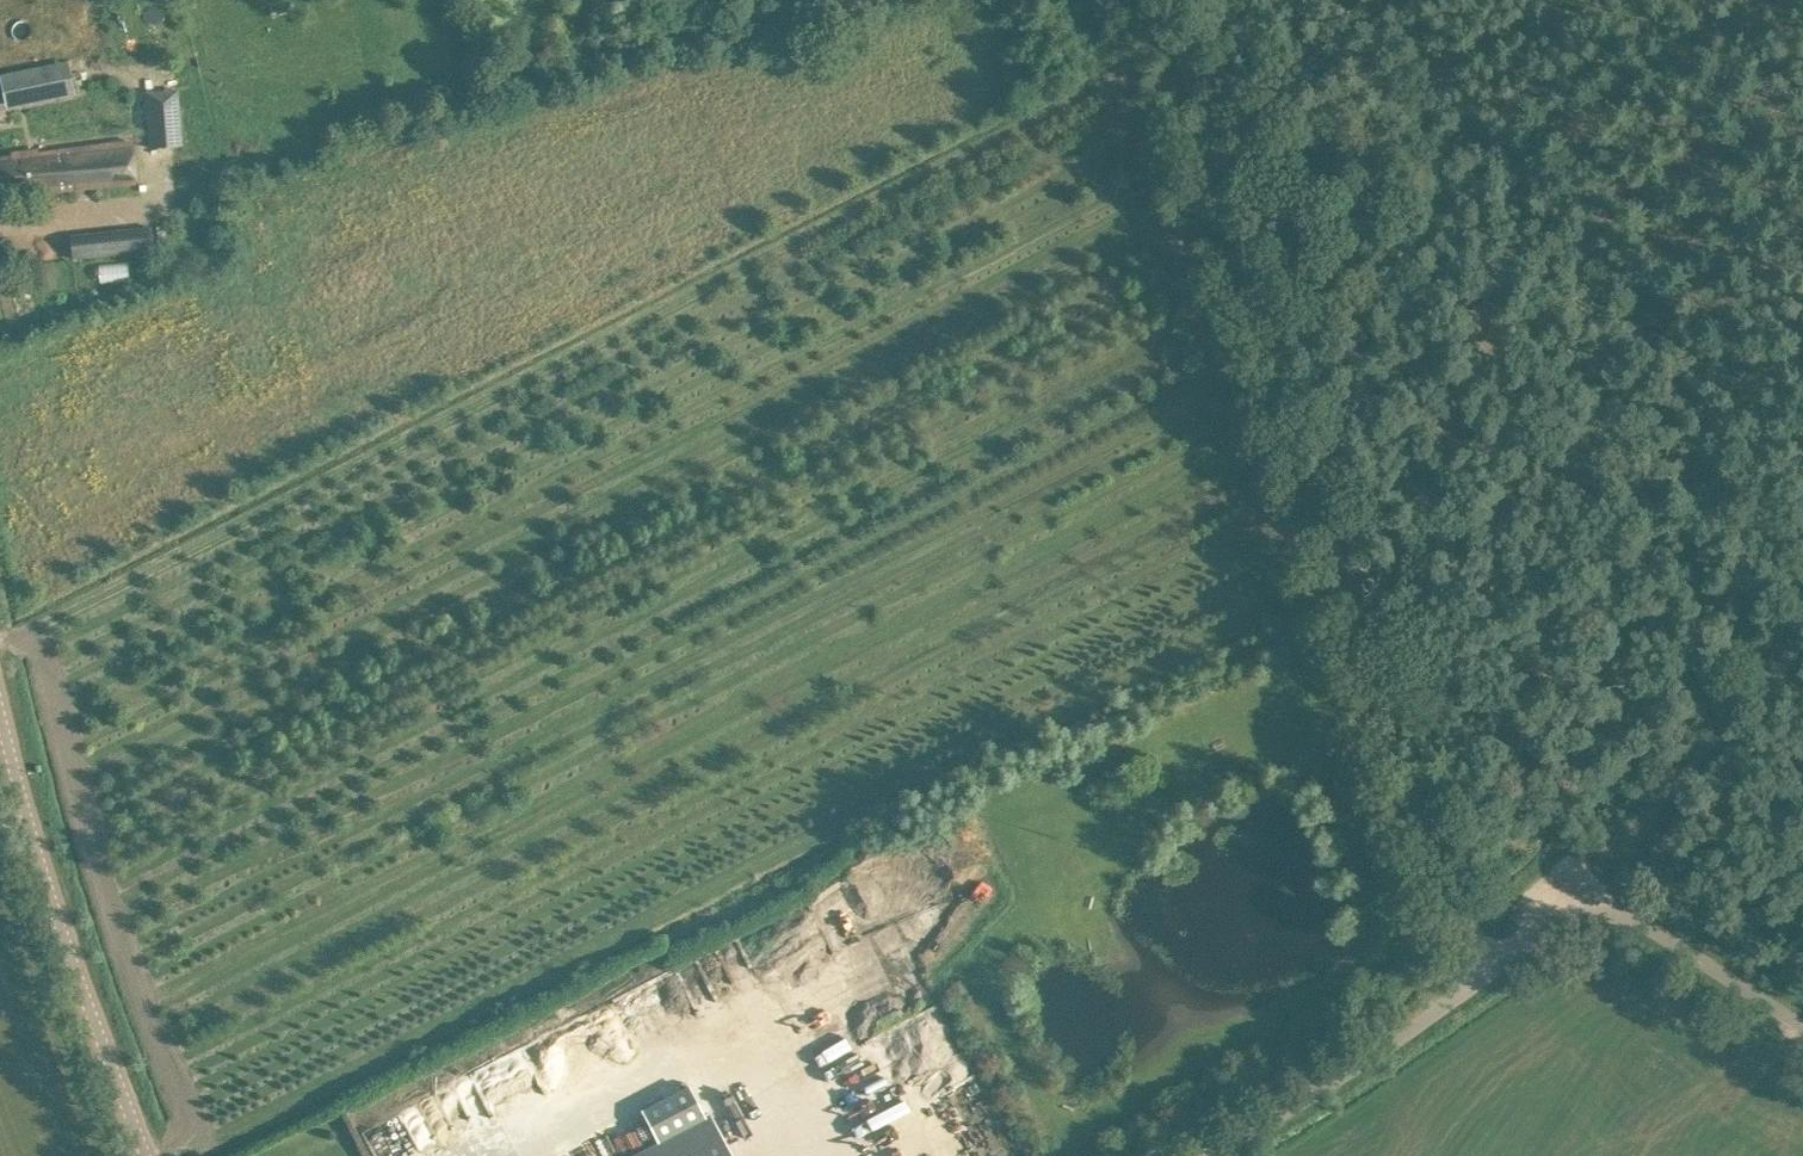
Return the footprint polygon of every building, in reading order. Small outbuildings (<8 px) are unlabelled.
[(5,91),(53,82),(49,64),(1,73),(5,91)] [(179,99),(145,102),(149,149),(184,146),(179,99)] [(10,194),(136,177),(134,140),(29,154),(28,149),(27,149),(11,151),(12,156),(0,157),(0,195),(10,194)] [(125,228),(71,235),(73,259),(128,252),(125,228)] [(915,1057),(948,1046),(937,1014),(904,1025),(915,1057)] [(846,1109),(850,1121),(877,1112),(873,1100),(846,1109)] [(711,1115),(633,1155),(733,1155),(711,1115)] [(911,1116),(863,1141),(870,1153),(918,1129),(911,1116)]
